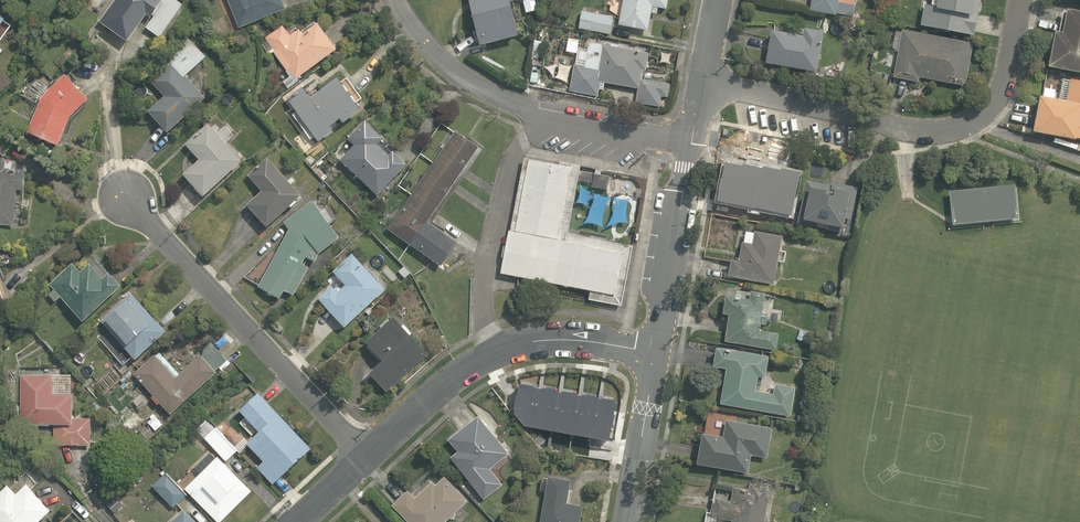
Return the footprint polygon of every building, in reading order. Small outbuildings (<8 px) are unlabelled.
[(96,20),(127,44),(150,16),(152,18),(145,27),(160,39),(186,6),(178,0),(112,0),(96,20)] [(227,5),(237,30),(288,8),(284,0),(217,0),(220,7),(227,5)] [(518,0),(468,0),(480,45),(520,33),(511,2),(518,0)] [(648,33),(653,13),(659,14),(661,8),(668,10),(670,0),(624,0),(618,25),(648,33)] [(840,0),(813,0),(811,9),(838,14),(840,0)] [(929,6),(921,5),(919,27),(975,34),(979,0),(930,0),(929,6)] [(579,10),(576,27),(610,34),(613,17),(579,10)] [(1066,11),(1062,35),(1055,34),(1050,68),(1079,73),(1079,13),(1066,11)] [(12,25),(4,20),(7,17),(0,13),(0,44),(12,25)] [(290,33),(281,22),(261,37),(295,83),(338,50),(312,16),(290,33)] [(895,57),(888,56),(884,76),(920,83),(921,78),(966,87),(975,43),(918,31),(894,26),(889,49),(896,51),(895,57)] [(803,35),(772,29),(765,62),(816,72),(824,31),(804,27),(803,35)] [(167,136),(208,102),(187,76),(208,58),(187,33),(141,72),(163,98),(147,112),(167,136)] [(647,79),(652,53),(601,44),(596,69),(572,64),(567,92),(598,98),(601,83),(638,90),(635,105),(667,111),(672,83),(647,79)] [(1040,72),(1031,130),(1079,138),(1079,79),(1040,72)] [(341,81),(336,73),(323,83),(319,78),(289,101),(319,142),(335,131),(332,126),(340,121),(343,125),(363,110),(358,104),(365,99),(348,76),(341,81)] [(72,119),(90,104),(67,74),(38,100),(28,132),(38,139),(58,146),(59,144),(72,119)] [(380,146),(386,139),(365,117),(345,136),(353,145),(338,159),(376,199),(411,165),(396,149),(389,155),(380,146)] [(212,123),(186,147),(199,160),(185,173),(206,197),(246,161),(212,123)] [(4,157),(17,141),(0,128),(0,153),(4,157)] [(430,223),(482,148),(457,131),(388,231),(444,270),(462,245),(430,223)] [(13,225),(13,220),(24,220),(27,171),(7,170),(7,157),(0,157),(0,224),(13,225)] [(262,196),(247,209),(268,232),(304,197),(269,159),(246,179),(262,196)] [(544,161),(521,279),(629,299),(638,253),(576,241),(590,169),(544,161)] [(759,192),(742,188),(738,211),(791,221),(800,173),(763,167),(759,192)] [(842,233),(841,241),(851,242),(859,187),(804,178),(797,226),(842,233)] [(949,191),(953,225),(1018,218),(1015,185),(949,191)] [(308,257),(316,261),(332,247),(340,236),(314,200),(279,225),(288,230),(259,286),(280,297),(284,291),(294,297),(307,280),(313,268),(305,264),(308,257)] [(741,260),(733,259),(730,276),(772,284),(781,236),(747,229),(741,260)] [(93,248),(49,284),(80,323),(124,288),(93,248)] [(350,253),(332,271),(345,283),(338,290),(332,284),(317,301),(347,330),(387,288),(350,253)] [(138,293),(101,320),(133,364),(170,336),(138,293)] [(762,314),(764,298),(727,293),(724,316),(728,317),(725,344),(776,351),(779,333),(765,331),(767,315),(762,314)] [(394,313),(362,338),(381,363),(369,372),(385,393),(430,359),(394,313)] [(713,368),(724,370),(718,403),(790,415),(795,390),(774,386),(773,392),(758,390),(760,378),(766,379),(769,356),(727,349),(716,347),(713,368)] [(133,375),(162,406),(148,419),(158,429),(172,416),(218,372),(199,352),(178,371),(158,350),(133,375)] [(8,408),(19,408),(19,423),(52,424),(51,449),(93,451),(95,414),(73,413),(74,376),(63,376),(64,368),(21,366),(21,374),(10,373),(8,408)] [(545,405),(540,404),(536,420),(600,434),(608,399),(579,393),(580,388),(550,381),(545,405)] [(261,461),(256,466),(273,485),(311,450),(258,393),(239,411),(259,433),(246,445),(261,461)] [(492,467),(512,453),(483,413),(450,437),(460,451),(453,456),(484,498),(504,484),(492,467)] [(187,491),(217,521),(219,521),(252,490),(226,463),(240,450),(209,417),(195,431),(221,458),(187,491)] [(699,466),(748,475),(751,458),(768,461),(774,426),(744,421),(743,425),(727,422),(725,436),(705,432),(699,466)] [(0,490),(0,521),(43,521),(53,514),(31,489),(37,484),(24,469),(0,490)] [(554,471),(553,475),(543,474),(540,490),(546,492),(541,521),(582,521),(590,478),(554,471)] [(165,472),(150,486),(170,508),(185,495),(165,472)] [(413,487),(395,503),(413,521),(446,521),(471,499),(448,474),(438,484),(433,479),(419,493),(413,487)] [(715,499),(712,520),(725,521),(765,521),(771,483),(750,480),(749,490),(732,488),(730,501),(715,499)] [(185,509),(170,521),(196,521),(185,509)]
